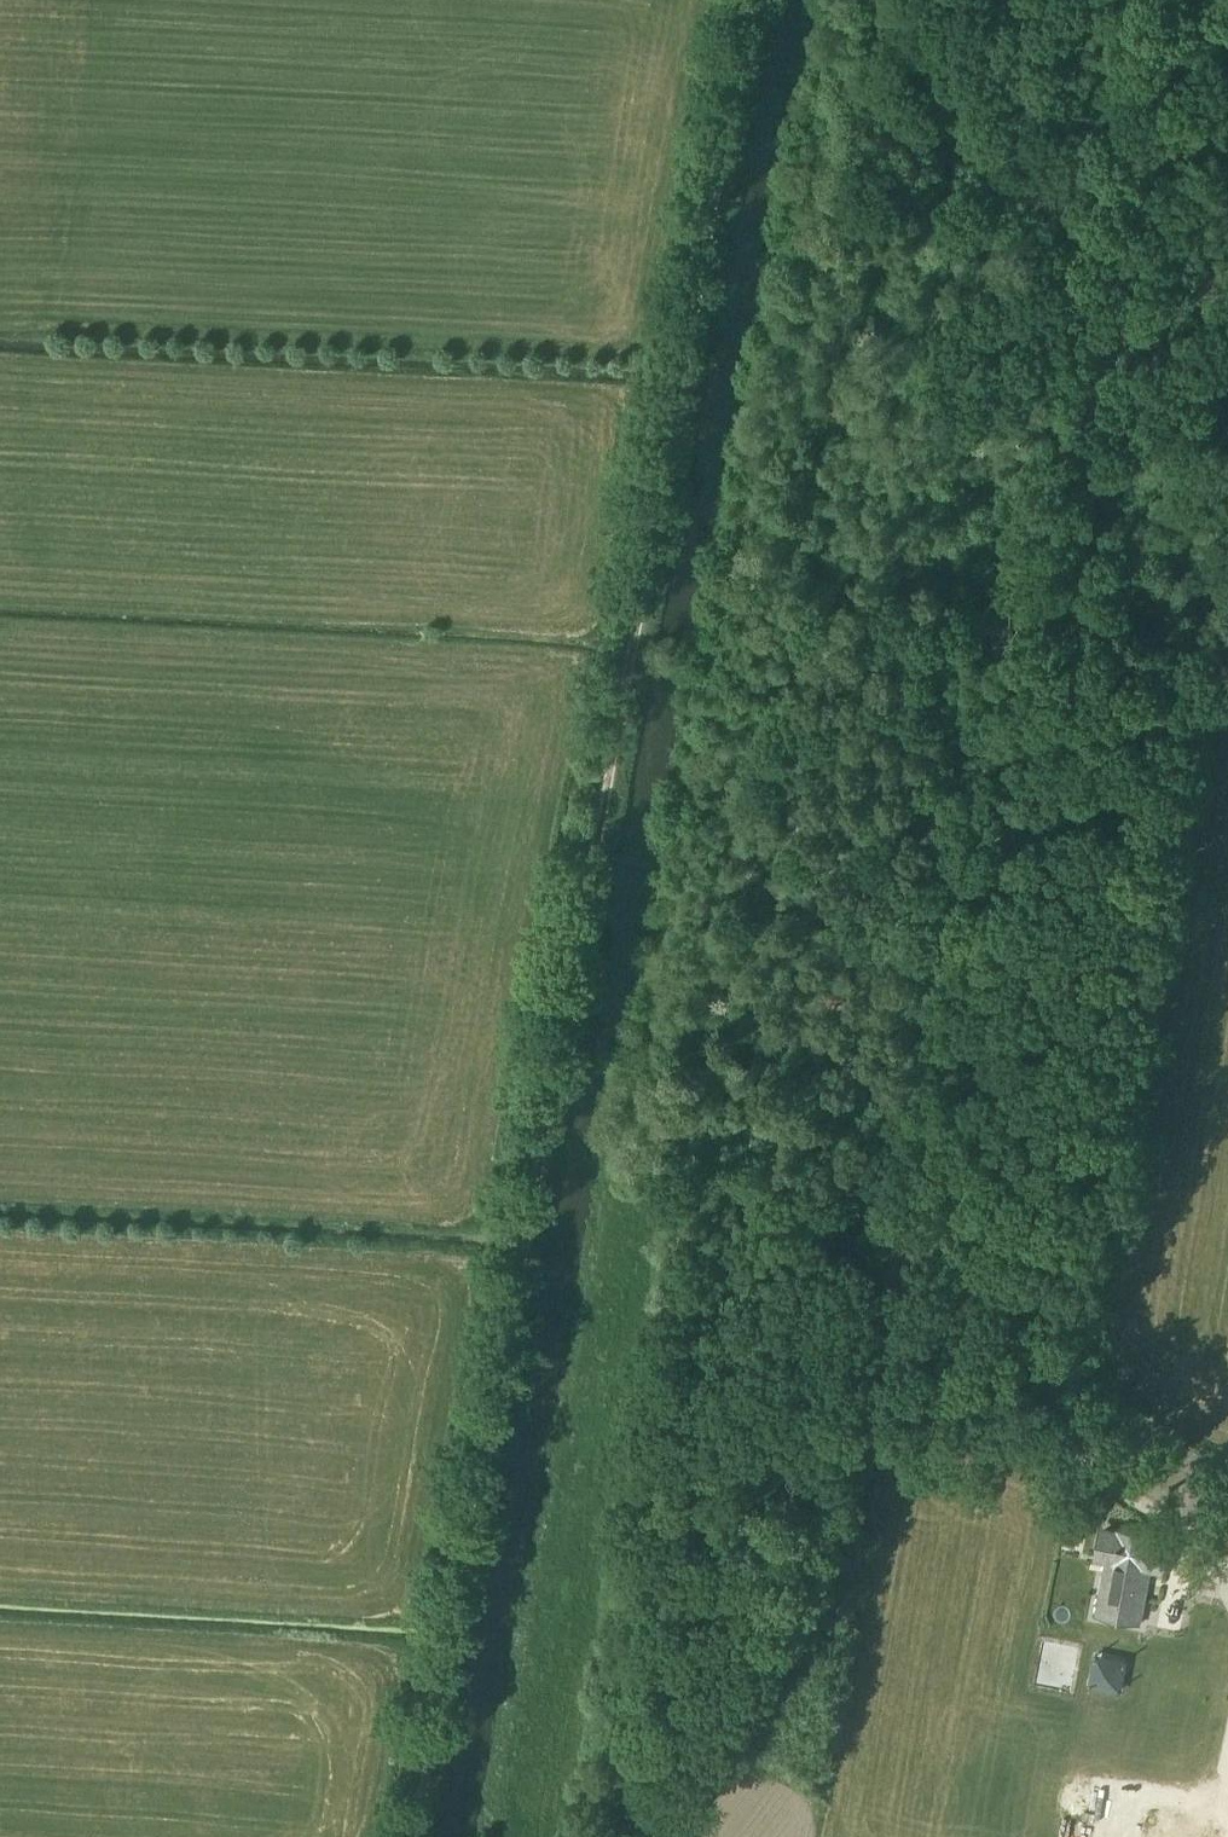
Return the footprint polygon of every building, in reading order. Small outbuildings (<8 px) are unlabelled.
[(1107,1559),(1096,1616),(1140,1625),(1151,1568),(1160,1570),(1164,1544),(1146,1540),(1147,1538),(1121,1533),(1120,1535),(1102,1532),(1097,1558),(1107,1559)]
